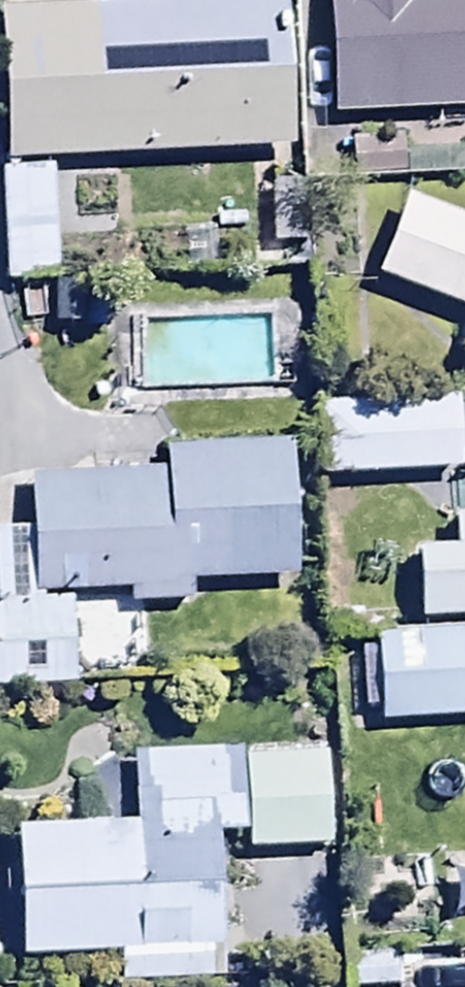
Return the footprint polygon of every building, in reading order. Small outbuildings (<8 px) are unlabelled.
[(283,100),(276,0),(0,0),(0,119),(283,100)] [(464,64),(464,0),(321,0),(325,72),(464,64)] [(0,161),(0,240),(1,276),(56,275),(53,160),(0,161)] [(269,177),(269,240),(300,240),(300,177),(269,177)] [(372,267),(464,300),(464,210),(401,187),(372,267)] [(314,434),(456,432),(455,353),(313,355),(314,434)] [(31,589),(70,589),(122,587),(122,602),(188,599),(187,577),(295,571),(289,435),(157,442),(158,467),(24,474),(26,523),(31,589)] [(26,523),(0,524),(0,688),(75,684),(70,589),(31,589),(26,523)] [(464,671),(464,585),(371,593),(378,678),(464,671)] [(218,827),(244,826),(244,843),(332,840),(329,739),(128,746),(131,815),(15,819),(19,951),(117,948),(118,977),(222,974),(218,827)] [(388,959),(464,957),(464,897),(386,899),(388,959)]
